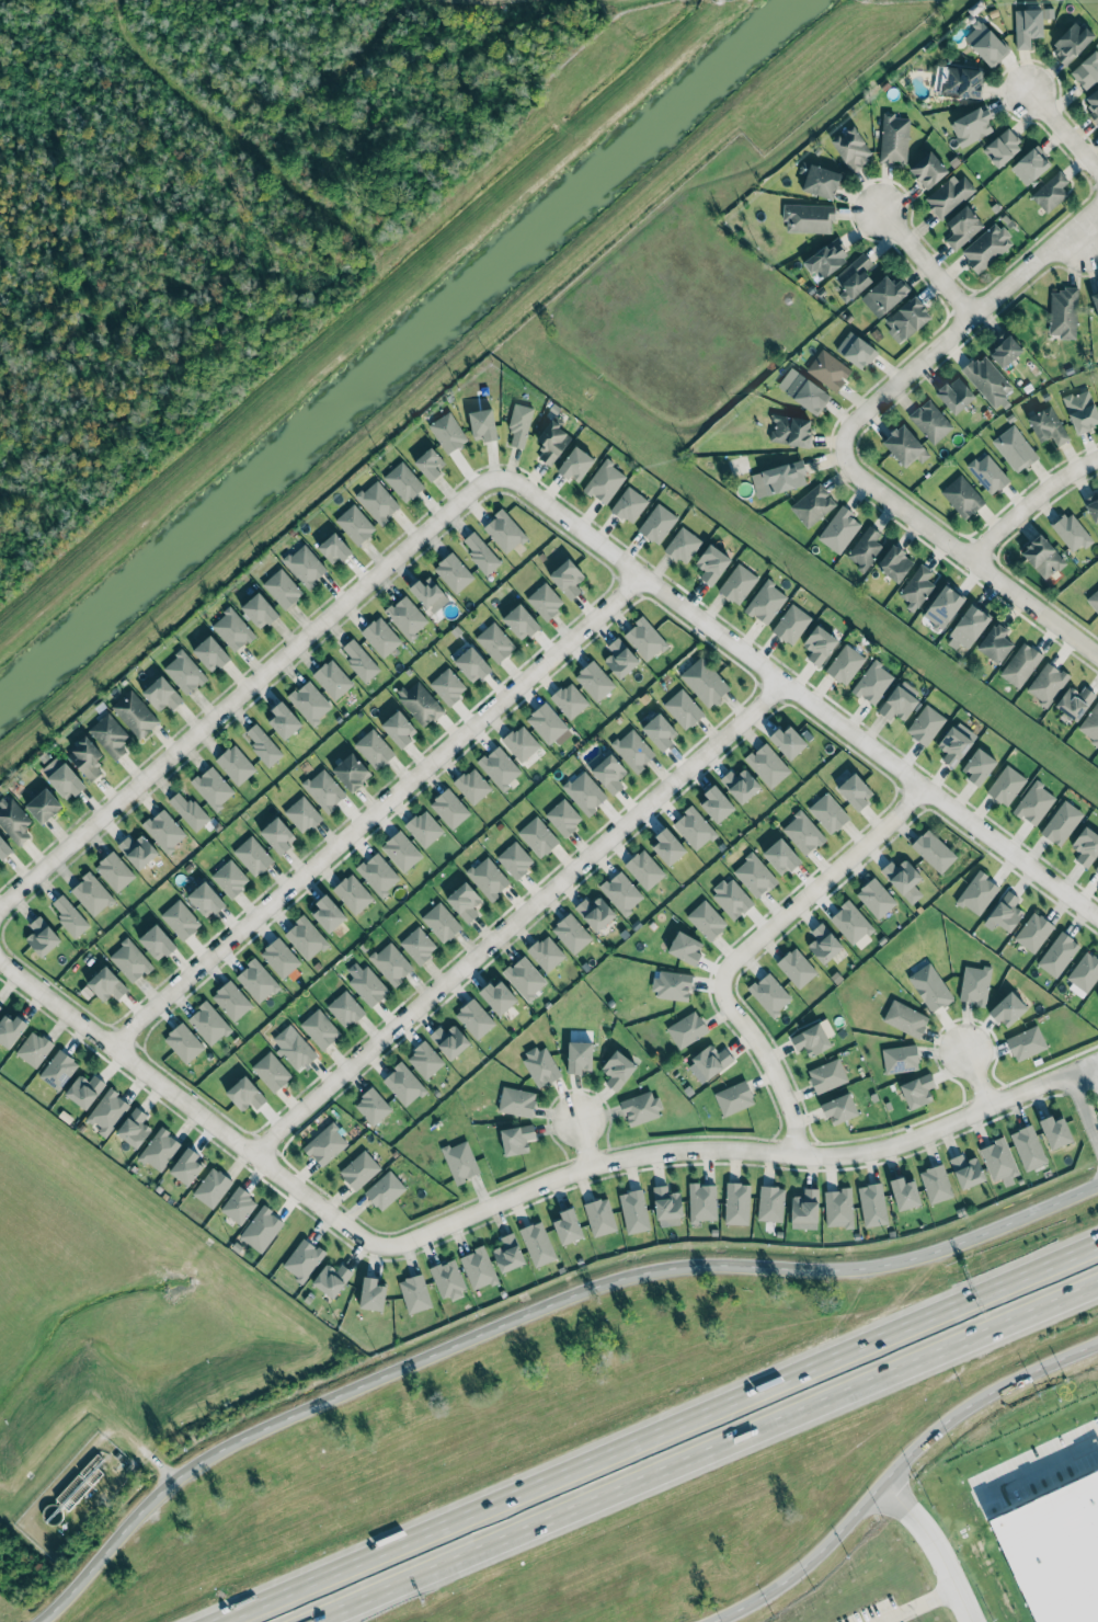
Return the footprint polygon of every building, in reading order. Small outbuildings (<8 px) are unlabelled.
[(1029,37),(1042,36),(1041,9),(1014,10),(1015,48),(1030,48),(1029,37)] [(1008,50),(979,20),(961,37),(991,68),(1008,50)] [(1049,50),(1066,66),(1093,36),(1075,20),(1049,50)] [(1084,90),(1097,78),(1097,53),(1096,50),(1068,71),(1084,90)] [(979,98),(982,70),(943,66),(940,93),(979,98)] [(1085,99),(1091,106),(1086,112),(1097,125),(1097,87),(1085,99)] [(961,147),(992,130),(986,119),(991,117),(984,104),(948,124),(961,147)] [(906,162),(908,118),(893,117),(893,113),(881,112),(879,161),(906,162)] [(873,156),(853,125),(830,141),(850,171),(873,156)] [(997,168),(1022,144),(1006,126),(981,150),(997,168)] [(1009,168),(1025,185),(1049,165),(1032,147),(1009,168)] [(907,170),(927,190),(948,170),(928,150),(907,170)] [(840,173),(809,163),(800,190),(832,199),(840,173)] [(1067,181),(1060,171),(1029,194),(1044,213),(1066,195),(1060,186),(1067,181)] [(923,198),(940,219),(975,190),(963,175),(953,183),(948,178),(923,198)] [(833,205),(782,204),(782,221),(786,221),(786,231),(832,232),(833,205)] [(983,225),(964,205),(945,222),(953,232),(945,240),(954,251),(983,225)] [(960,253),(979,273),(1013,240),(994,220),(960,253)] [(801,262),(810,274),(815,270),(820,277),(849,258),(836,239),(801,262)] [(832,277),(843,290),(837,295),(845,302),(871,282),(862,271),(871,264),(862,252),(832,277)] [(878,319),(910,289),(900,279),(894,284),(884,275),(859,299),(878,319)] [(1050,292),(1049,334),(1059,334),(1059,339),(1076,339),(1077,287),(1060,286),(1060,292),(1050,292)] [(1097,319),(1097,291),(1089,294),(1097,319)] [(882,323),(900,343),(930,316),(912,295),(882,323)] [(987,352),(1000,368),(1022,351),(1006,330),(992,341),(996,345),(987,352)] [(834,351),(862,369),(877,350),(848,331),(834,351)] [(835,392),(851,370),(821,349),(805,369),(835,392)] [(1014,388),(981,353),(961,372),(994,407),(1014,388)] [(830,396),(790,367),(776,387),(815,415),(830,396)] [(953,415),(974,397),(957,375),(935,393),(953,415)] [(1097,424),(1097,415),(1087,388),(1062,398),(1075,433),(1097,424)] [(907,416),(934,445),(953,426),(927,398),(907,416)] [(508,446),(513,433),(510,432),(511,427),(507,427),(514,403),(534,408),(523,449),(508,446)] [(1056,446),(1068,439),(1051,404),(1027,416),(1039,443),(1052,436),(1056,446)] [(472,436),(468,413),(491,409),(496,441),(483,443),(482,434),(472,436)] [(426,424),(446,456),(462,446),(461,444),(468,439),(450,410),(426,424)] [(811,419),(770,414),(769,423),(771,424),(769,442),(808,446),(811,419)] [(537,439),(544,443),(536,457),(552,466),(571,433),(548,421),(537,439)] [(929,455),(903,423),(881,441),(903,467),(915,457),(920,462),(929,455)] [(1016,473),(1038,456),(1013,424),(991,441),(1016,473)] [(557,469),(576,483),(594,459),(574,445),(557,469)] [(413,461),(431,482),(441,473),(437,470),(445,462),(431,446),(413,461)] [(977,461),(974,458),(965,465),(992,495),(1009,479),(986,454),(977,461)] [(582,489),(604,505),(626,476),(611,466),(614,462),(606,457),(582,489)] [(807,483),(800,459),(750,473),(756,498),(807,483)] [(382,477),(405,503),(410,499),(411,500),(425,488),(401,460),(382,477)] [(984,502),(959,473),(939,492),(964,519),(984,502)] [(354,495),(381,528),(390,521),(387,517),(400,506),(378,481),(363,494),(361,491),(354,495)] [(836,504),(819,482),(789,506),(805,528),(836,504)] [(609,510),(630,525),(648,500),(627,486),(609,510)] [(1097,499),(1094,493),(1082,500),(1094,522),(1097,519),(1097,498),(1097,499)] [(656,545),(677,517),(656,502),(637,530),(656,545)] [(333,521),(357,548),(371,536),(369,534),(375,528),(353,504),(333,521)] [(816,538),(839,555),(860,524),(850,516),(853,513),(840,504),(816,538)] [(483,528),(504,553),(519,541),(521,544),(527,538),(501,506),(492,514),(495,517),(483,528)] [(1072,511),(1051,523),(1071,553),(1090,540),(1072,511)] [(684,564),(701,540),(680,525),(663,550),(684,564)] [(881,534),(869,525),(844,557),(863,571),(882,546),(876,540),(881,534)] [(331,563),(338,558),(342,562),(353,552),(334,532),(317,548),(331,563)] [(462,540),(471,550),(468,552),(472,557),(470,558),(485,575),(500,563),(473,532),(462,540)] [(1065,561),(1039,534),(1019,552),(1044,580),(1065,561)] [(699,578),(711,586),(730,558),(708,544),(694,564),(704,571),(699,578)] [(876,567),(897,583),(914,560),(891,544),(876,567)] [(282,560),(288,553),(290,556),(304,545),(327,570),(314,581),(317,584),(309,591),(282,560)] [(437,563),(451,551),(474,578),(455,595),(433,569),(438,564),(437,563)] [(580,591),(575,585),(584,575),(568,558),(548,576),(570,601),(580,591)] [(736,605),(757,578),(737,562),(717,591),(736,605)] [(927,581),(934,572),(920,563),(896,596),(915,609),(933,585),(927,581)] [(262,585),(284,610),(302,593),(281,568),(262,585)] [(409,589),(425,609),(444,594),(430,576),(422,584),(419,581),(409,589)] [(787,595),(765,580),(744,609),(766,625),(787,595)] [(564,604),(544,581),(525,598),(545,620),(564,604)] [(942,629),(963,597),(942,584),(923,616),(942,629)] [(1085,599),(1097,615),(1097,588),(1085,599)] [(240,608),(260,629),(265,622),(268,626),(279,616),(258,593),(240,608)] [(382,612),(410,643),(418,637),(414,633),(428,621),(404,595),(393,606),(391,604),(382,612)] [(521,641),(539,626),(518,603),(501,618),(521,641)] [(791,646),(811,617),(790,603),(770,631),(791,646)] [(967,648),(990,618),(971,604),(943,641),(954,649),(960,642),(967,648)] [(213,627),(235,651),(247,640),(250,643),(256,637),(229,605),(222,612),(226,615),(213,627)] [(645,662),(666,644),(643,616),(622,633),(645,662)] [(382,659),(358,632),(373,619),(375,621),(380,617),(402,642),(382,659)] [(496,664),(515,647),(493,621),(473,638),(496,664)] [(1003,638),(1008,630),(995,621),(976,649),(998,664),(1011,644),(1003,638)] [(817,667),(838,640),(816,625),(801,644),(811,651),(805,658),(817,667)] [(192,651),(210,672),(218,665),(219,667),(229,659),(209,636),(192,651)] [(619,678),(639,661),(617,637),(606,647),(611,652),(603,660),(619,678)] [(342,647),(350,656),(347,659),(352,663),(350,664),(365,683),(379,670),(353,638),(342,647)] [(998,674),(1017,688),(1042,655),(1022,641),(998,674)] [(865,658),(845,643),(824,671),(844,686),(865,658)] [(453,661),(472,684),(491,667),(470,646),(453,661)] [(162,669),(185,697),(207,678),(182,648),(174,653),(176,656),(162,669)] [(730,687),(700,655),(678,676),(708,708),(730,687)] [(873,706),(894,677),(879,666),(882,663),(874,658),(851,689),(873,706)] [(311,675),(333,701),(352,685),(331,660),(325,665),(324,663),(311,675)] [(615,686),(593,660),(573,675),(595,703),(615,686)] [(1070,675),(1061,670),(1060,672),(1045,662),(1025,692),(1046,707),(1070,675)] [(428,685),(448,706),(467,688),(446,666),(428,685)] [(141,693),(158,711),(167,704),(173,710),(183,700),(161,675),(141,693)] [(891,712),(901,720),(920,694),(901,678),(877,710),(888,718),(891,712)] [(286,697),(313,728),(320,721),(318,719),(331,707),(308,681),(296,692),(295,689),(286,697)] [(424,728),(444,709),(416,681),(405,690),(403,688),(394,696),(424,728)] [(569,720),(588,704),(570,681),(550,697),(569,720)] [(1084,686),(1078,693),(1068,685),(1054,706),(1076,721),(1095,694),(1084,686)] [(685,730),(704,713),(680,687),(662,705),(685,730)] [(111,707),(138,740),(159,722),(130,689),(111,707)] [(1097,745),(1097,699),(1076,729),(1097,745)] [(284,740),(268,721),(275,716),(271,710),(281,701),(301,726),(284,740)] [(570,732),(545,701),(525,718),(550,749),(570,732)] [(925,746),(946,719),(926,704),(904,731),(925,746)] [(409,736),(416,730),(398,709),(379,726),(401,749),(411,739),(409,736)] [(668,739),(677,732),(659,711),(641,728),(662,752),(672,742),(668,739)] [(88,730),(115,762),(126,752),(121,746),(126,743),(123,740),(127,736),(108,713),(88,730)] [(521,763),(536,751),(540,747),(521,723),(501,740),(521,763)] [(247,732),(255,724),(283,754),(268,768),(252,750),(253,747),(251,744),(254,741),(247,732)] [(789,761),(807,743),(789,724),(782,732),(778,728),(767,738),(789,761)] [(937,745),(945,751),(939,758),(952,768),(972,741),(951,726),(937,745)] [(634,773),(655,755),(631,727),(610,745),(634,773)] [(394,754),(371,728),(353,744),(376,770),(394,754)] [(102,754),(85,735),(66,755),(91,781),(103,770),(94,762),(102,754)] [(769,789),(790,772),(765,741),(744,758),(769,789)] [(214,759),(238,787),(258,770),(235,744),(229,750),(228,749),(214,759)] [(477,763),(501,790),(522,773),(497,744),(477,763)] [(969,775),(967,778),(977,786),(996,761),(977,746),(961,769),(969,775)] [(371,776),(353,752),(331,768),(350,792),(371,776)] [(622,786),(618,780),(627,772),(609,753),(603,758),(597,753),(584,765),(613,795),(622,786)] [(39,770),(67,801),(84,785),(57,754),(39,770)] [(1006,807),(1026,779),(1006,764),(985,791),(1006,807)] [(217,812),(224,807),(221,804),(235,792),(213,766),(199,777),(197,775),(190,781),(217,812)] [(491,788),(471,766),(453,783),(472,806),(491,788)] [(325,813),(346,795),(321,767),(301,786),(325,813)] [(735,776),(730,769),(718,779),(741,804),(760,787),(744,767),(735,776)] [(607,797),(582,769),(562,788),(587,815),(607,797)] [(857,812),(868,802),(865,799),(872,792),(854,772),(836,788),(857,812)] [(1034,826),(1054,798),(1042,789),(1045,785),(1036,778),(1013,811),(1034,826)] [(700,804),(716,823),(734,809),(713,784),(702,793),(707,799),(700,804)] [(24,806),(42,824),(62,806),(45,787),(24,806)] [(469,813),(447,787),(428,802),(450,830),(469,813)] [(849,818),(825,791),(807,809),(831,834),(849,818)] [(168,802),(179,792),(186,801),(188,799),(192,802),(194,799),(211,820),(195,834),(168,802)] [(321,816),(301,795),(283,812),(302,834),(321,816)] [(9,796),(0,804),(0,827),(18,846),(28,836),(23,830),(32,821),(9,796)] [(583,820),(563,798),(544,814),(563,836),(583,820)] [(1083,813),(1064,799),(1039,832),(1059,846),(1083,813)] [(672,823),(696,852),(716,833),(691,806),(672,823)] [(140,824),(148,818),(150,820),(163,808),(186,835),(172,847),(174,849),(168,856),(140,824)] [(443,831),(423,809),(404,825),(424,847),(443,831)] [(780,827),(804,856),(825,838),(801,810),(780,827)] [(517,833),(539,858),(544,854),(546,855),(560,842),(536,814),(517,833)] [(286,841),(293,835),(277,816),(259,831),(279,856),(290,846),(286,841)] [(1086,868),(1097,851),(1097,835),(1084,825),(1070,846),(1079,853),(1074,859),(1086,868)] [(939,873),(957,856),(927,827),(910,845),(939,873)] [(668,866),(686,849),(666,829),(649,845),(668,866)] [(422,855),(398,830),(379,847),(403,872),(422,855)] [(254,877),(273,860),(250,834),(231,852),(254,877)] [(116,845),(128,835),(134,842),(141,835),(158,854),(138,871),(116,845)] [(11,849),(0,836),(0,858),(11,849)] [(778,875),(787,868),(789,870),(800,863),(781,837),(762,852),(778,875)] [(495,857),(515,879),(534,863),(514,841),(495,857)] [(665,872),(641,848),(622,865),(647,890),(665,872)] [(94,868),(117,893),(137,876),(113,849),(99,861),(100,864),(94,868)] [(355,870),(380,896),(400,878),(375,852),(355,870)] [(731,870),(756,899),(777,880),(752,853),(731,870)] [(510,883),(485,855),(465,872),(489,901),(510,883)] [(249,881),(230,858),(210,875),(229,898),(249,881)] [(895,867),(890,860),(879,870),(911,904),(922,894),(913,884),(922,877),(904,858),(895,867)] [(598,888),(624,915),(643,896),(619,869),(598,888)] [(70,891),(83,880),(80,877),(89,870),(115,901),(108,907),(106,905),(93,916),(70,891)] [(977,870),(956,900),(977,916),(999,887),(977,870)] [(331,889),(353,915),(373,899),(351,872),(331,889)] [(753,903),(729,876),(709,894),(733,921),(753,903)] [(895,902),(872,877),(854,893),(877,919),(895,902)] [(206,919),(224,903),(204,880),(186,896),(206,919)] [(478,914),(472,907),(481,900),(465,881),(445,898),(467,924),(478,914)] [(1015,906),(1020,899),(1006,889),(983,924),(990,928),(994,923),(1008,933),(1022,912),(1015,906)] [(311,914),(328,933),(345,918),(325,893),(314,903),(319,909),(311,914)] [(52,903),(60,913),(57,915),(60,918),(57,921),(73,939),(90,926),(62,894),(52,903)] [(615,915),(599,895),(590,903),(584,898),(573,907),(595,933),(615,915)] [(159,914),(182,941),(201,925),(179,899),(159,914)] [(709,941),(727,923),(702,899),(685,916),(709,941)] [(873,927),(847,900),(827,918),(853,946),(873,927)] [(443,944),(461,926),(438,901),(420,918),(443,944)] [(1013,939),(1033,953),(1053,925),(1032,911),(1013,939)] [(572,955),(592,938),(570,912),(550,928),(572,955)] [(42,958),(25,939),(34,932),(27,925),(39,914),(61,940),(42,958)] [(308,961),(328,943),(302,915),(282,934),(308,961)] [(810,932),(815,938),(807,946),(822,964),(843,947),(821,922),(810,932)] [(175,946),(155,923),(137,939),(158,961),(175,946)] [(399,941),(416,964),(437,948),(419,926),(399,941)] [(698,951),(702,941),(676,930),(666,953),(696,966),(701,952),(698,951)] [(1036,963),(1055,978),(1079,945),(1060,930),(1036,963)] [(545,973),(564,957),(548,935),(538,941),(536,940),(525,948),(545,973)] [(282,979),(300,962),(277,936),(259,953),(282,979)] [(107,956),(133,983),(152,966),(127,938),(107,956)] [(413,968),(389,940),(368,958),(393,987),(401,981),(400,979),(413,968)] [(799,989),(816,972),(793,947),(775,963),(799,989)] [(1097,976),(1097,959),(1086,950),(1063,981),(1084,996),(1097,976)] [(527,1001),(547,982),(522,955),(502,973),(527,1001)] [(235,975),(258,1004),(278,986),(255,958),(235,975)] [(952,997),(929,962),(906,976),(930,1013),(952,997)] [(116,1000),(127,989),(104,964),(85,983),(103,1002),(112,993),(116,1000)] [(347,981),(369,1007),(389,992),(367,964),(347,981)] [(991,968),(963,964),(958,1001),(985,1005),(991,968)] [(688,1001),(690,973),(655,970),(653,997),(688,1001)] [(771,1017),(792,1000),(768,971),(747,989),(771,1017)] [(231,1021),(251,1006),(230,980),(210,995),(231,1021)] [(497,1015),(516,1000),(500,980),(492,986),(489,982),(478,991),(497,1015)] [(325,1007),(345,1029),(365,1012),(344,990),(325,1007)] [(988,1010),(1005,1028),(1027,1008),(1010,991),(988,1010)] [(454,1014),(476,1040),(495,1024),(473,997),(454,1014)] [(918,1039),(929,1018),(892,998),(882,1019),(918,1039)] [(185,1018),(210,1046),(230,1028),(206,1001),(185,1018)] [(321,1050),(341,1033),(317,1007),(298,1025),(321,1050)] [(708,1031),(696,1010),(665,1027),(677,1049),(708,1031)] [(26,1023),(15,1015),(12,1020),(3,1014),(0,1019),(0,1043),(9,1049),(26,1023)] [(796,1051),(803,1047),(808,1056),(831,1046),(826,1036),(833,1032),(826,1018),(789,1037),(796,1051)] [(162,1038),(185,1063),(204,1048),(182,1021),(162,1038)] [(470,1042),(453,1024),(444,1031),(438,1026),(427,1036),(450,1060),(470,1042)] [(1014,1060),(1046,1050),(1039,1026),(1006,1036),(1014,1060)] [(291,1036),(284,1027),(272,1039),(279,1047),(276,1050),(297,1072),(317,1054),(296,1032),(291,1036)] [(36,1069),(53,1043),(31,1029),(14,1054),(36,1069)] [(444,1063),(425,1040),(405,1056),(424,1080),(444,1063)] [(567,1073),(582,1073),(582,1070),(591,1070),(592,1042),(568,1041),(567,1073)] [(701,1084),(733,1059),(723,1047),(717,1052),(711,1043),(685,1064),(701,1084)] [(881,1048),(884,1073),(918,1070),(916,1044),(881,1048)] [(547,1046),(537,1050),(536,1047),(521,1052),(536,1087),(560,1077),(547,1046)] [(58,1092),(79,1063),(58,1049),(37,1076),(58,1092)] [(609,1076),(605,1083),(616,1092),(637,1065),(615,1049),(599,1069),(609,1076)] [(273,1093),(291,1076),(268,1050),(250,1067),(273,1093)] [(847,1081),(837,1058),(807,1071),(816,1094),(847,1081)] [(404,1107),(425,1089),(401,1062),(380,1080),(404,1107)] [(935,1085),(929,1072),(899,1085),(908,1109),(931,1100),(927,1088),(935,1085)] [(89,1081),(79,1074),(64,1094),(85,1110),(105,1083),(93,1074),(89,1081)] [(225,1093),(241,1111),(249,1104),(254,1110),(266,1099),(244,1075),(225,1093)] [(712,1093),(722,1116),(754,1103),(744,1080),(712,1093)] [(530,1118),(536,1093),(502,1085),(496,1110),(530,1118)] [(353,1103),(371,1126),(391,1110),(373,1087),(353,1103)] [(129,1105),(108,1088),(85,1118),(100,1128),(96,1131),(104,1138),(129,1105)] [(628,1127),(662,1116),(653,1089),(619,1100),(628,1127)] [(858,1115),(849,1093),(819,1104),(825,1118),(828,1117),(832,1124),(858,1115)] [(147,1115),(135,1106),(115,1133),(137,1149),(150,1129),(141,1123),(147,1115)] [(1053,1121),(1050,1115),(1038,1120),(1051,1150),(1073,1140),(1062,1117),(1053,1121)] [(321,1167),(348,1142),(330,1122),(302,1147),(321,1167)] [(500,1130),(504,1156),(529,1152),(527,1141),(535,1139),(531,1123),(500,1130)] [(1046,1162),(1031,1124),(1009,1133),(1025,1172),(1046,1162)] [(160,1172),(181,1143),(159,1127),(138,1156),(160,1172)] [(979,1147),(992,1181),(1000,1178),(1003,1184),(1020,1177),(1004,1138),(979,1147)] [(455,1184),(480,1174),(467,1139),(441,1149),(455,1184)] [(169,1172),(187,1186),(202,1166),(195,1162),(201,1155),(187,1145),(169,1172)] [(380,1167),(363,1149),(338,1173),(355,1191),(380,1167)] [(985,1179),(975,1156),(964,1161),(961,1153),(948,1158),(960,1189),(985,1179)] [(918,1172),(929,1203),(953,1196),(942,1163),(918,1172)] [(213,1209),(232,1180),(211,1166),(192,1193),(213,1209)] [(380,1211),(405,1188),(389,1169),(363,1192),(380,1211)] [(920,1204),(914,1179),(903,1183),(902,1177),(890,1179),(896,1211),(920,1204)] [(724,1224),(748,1224),(750,1184),(725,1183),(724,1224)] [(862,1226),(887,1224),(882,1183),(858,1186),(862,1226)] [(657,1227),(683,1223),(678,1191),(667,1192),(666,1184),(652,1186),(657,1227)] [(688,1184),(689,1221),(716,1221),(714,1184),(688,1184)] [(258,1201),(237,1186),(219,1210),(240,1225),(258,1201)] [(757,1220),(782,1221),(784,1187),(758,1186),(757,1220)] [(825,1226),(853,1225),(850,1187),(840,1187),(840,1190),(824,1191),(825,1226)] [(817,1188),(803,1188),(803,1196),(791,1196),(791,1221),(817,1222),(817,1188)] [(650,1230),(642,1189),(618,1193),(627,1234),(650,1230)] [(607,1197),(583,1203),(593,1237),(617,1230),(607,1197)] [(238,1236),(261,1253),(283,1223),(270,1213),(272,1210),(263,1203),(238,1236)] [(561,1218),(552,1222),(560,1245),(583,1237),(572,1207),(559,1212),(561,1218)] [(519,1230),(534,1268),(557,1258),(541,1220),(519,1230)] [(499,1237),(502,1245),(491,1249),(500,1272),(525,1264),(513,1232),(499,1237)] [(324,1254),(304,1237),(281,1266),(302,1282),(324,1254)] [(459,1256),(471,1290),(497,1281),(484,1246),(459,1256)] [(428,1268),(441,1301),(466,1292),(454,1258),(428,1268)] [(332,1299),(353,1272),(341,1264),(335,1270),(327,1263),(311,1282),(332,1299)] [(398,1281),(408,1314),(432,1306),(422,1273),(398,1281)] [(386,1286),(376,1284),(377,1278),(364,1276),(358,1307),(381,1311),(386,1286)] [(987,1521),(1035,1621),(1097,1621),(1097,1469),(987,1521)]
